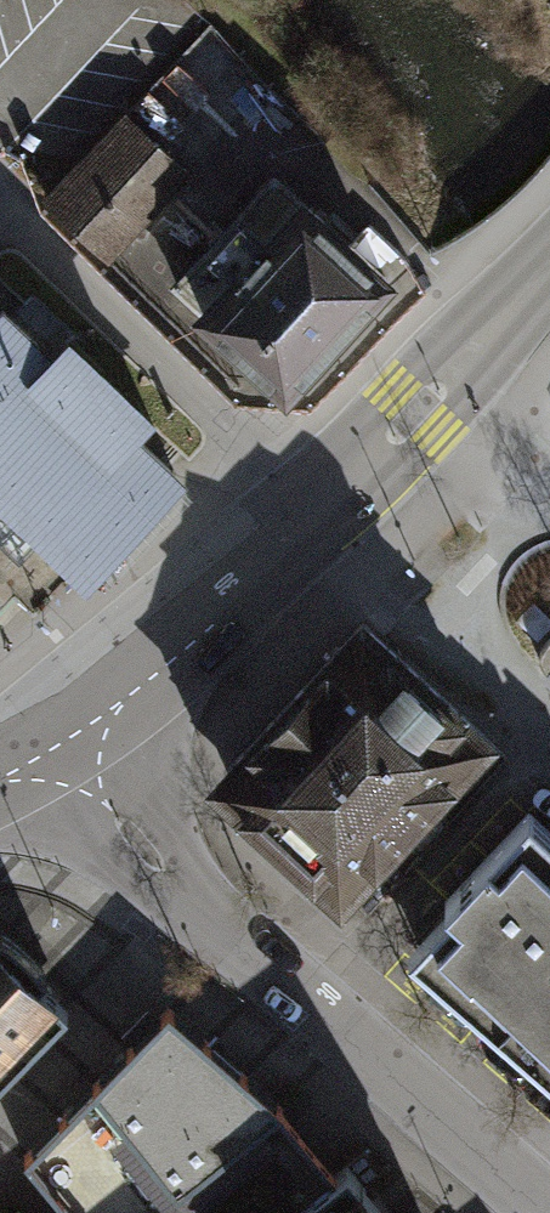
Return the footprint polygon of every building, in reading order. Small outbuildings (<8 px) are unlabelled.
[(123,109),(40,197),(107,260),(191,173),(123,109)] [(296,190),(274,170),(166,284),(190,306),(186,309),(281,398),(396,277),(300,186),(296,190)] [(11,498),(45,530),(79,562),(94,576),(98,572),(155,511),(181,484),(195,470),(146,424),(166,403),(78,320),(59,339),(10,293),(0,303),(0,488),(11,498)] [(155,511),(98,572),(111,584),(194,496),(181,484),(155,511)] [(25,551),(41,534),(45,530),(0,488),(0,527),(25,551)] [(363,622),(217,779),(339,892),(485,735),(363,622)] [(546,667),(549,671),(549,634),(547,636),(540,653),(546,667)] [(416,945),(549,1063),(549,831),(528,810),(445,900),(451,906),(416,945)] [(67,1006),(39,979),(45,969),(2,927),(0,929),(0,1074),(67,1006)] [(70,1212),(157,1212),(182,1190),(194,1205),(277,1138),(264,1123),(280,1110),(166,1010),(24,1154),(70,1212)] [(343,1163),(281,1212),(384,1212),(343,1163)]
